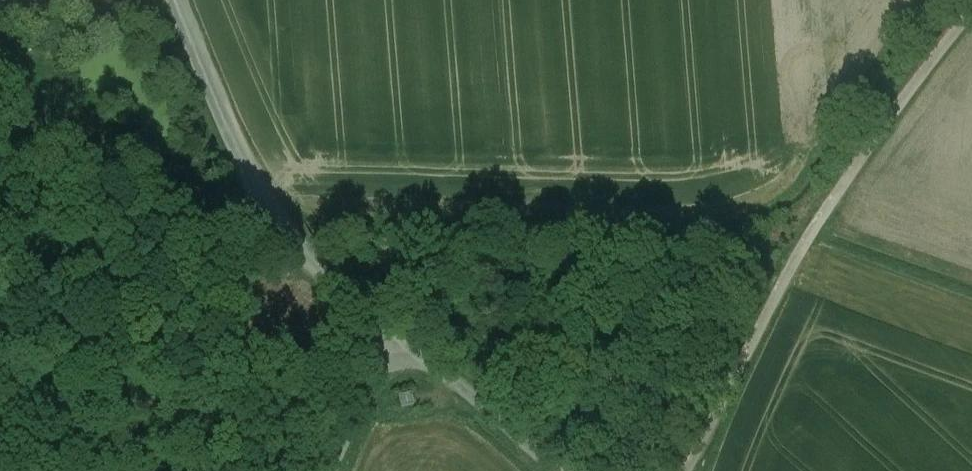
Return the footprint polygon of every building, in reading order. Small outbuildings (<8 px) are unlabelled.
[(412,394),(398,397),(400,408),(414,406),(412,394)]
